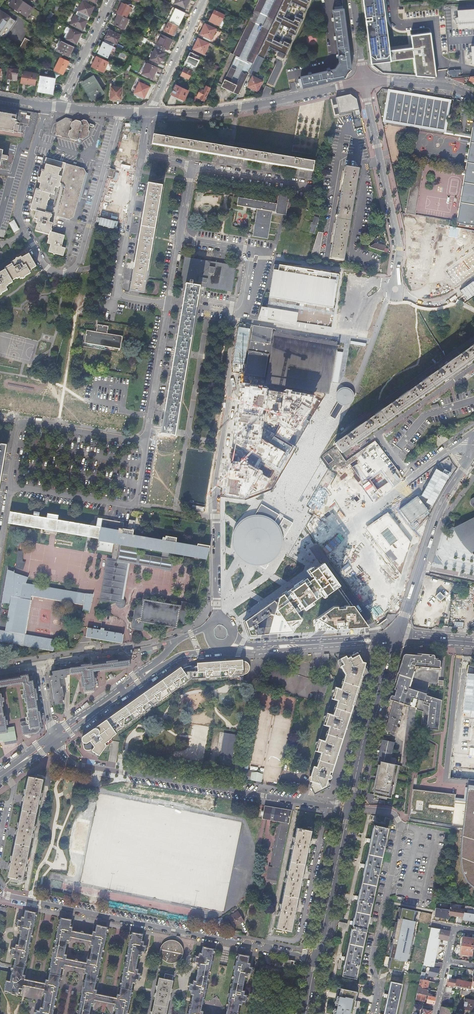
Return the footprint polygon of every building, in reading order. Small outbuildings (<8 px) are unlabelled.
[(22,0),(9,0),(7,3),(26,16),(32,7),(22,0)] [(135,5),(124,0),(123,0),(122,2),(117,13),(118,14),(126,18),(131,7),(134,8),(135,5)] [(190,0),(176,0),(174,3),(185,9),(187,5),(188,6),(188,4),(190,0)] [(230,53),(236,56),(239,57),(266,0),(255,0),(254,3),(244,24),(241,29),(237,38),(236,41),(230,53)] [(246,61),(253,64),(257,57),(257,55),(284,0),(276,0),(246,61)] [(264,58),(267,52),(270,47),(286,55),(291,44),(284,41),(283,42),(280,41),(279,42),(273,39),(281,24),(290,28),(288,32),(295,35),(302,20),(296,16),(293,21),(284,17),(292,1),(307,9),(310,1),(307,0),(284,0),(257,55),(264,58)] [(437,77),(431,33),(411,36),(413,47),(389,50),(382,0),(362,0),(367,42),(370,64),(414,58),(416,75),(437,77)] [(90,13),(94,6),(83,1),(78,11),(76,10),(74,13),(75,14),(87,20),(90,13)] [(180,24),(185,13),(173,7),(166,20),(169,21),(177,26),(179,26),(180,24)] [(351,69),(344,8),(333,10),(334,17),(332,18),(332,21),(334,21),(336,36),(334,36),(335,39),(337,39),(338,55),(337,55),(337,58),(339,58),(340,63),(335,69),(330,70),(330,68),(327,69),(327,71),(312,74),(311,72),(308,73),(308,75),(301,77),(301,79),(298,79),(300,88),(346,78),(349,73),(351,69)] [(225,14),(214,9),(209,21),(214,23),(222,27),(225,22),(222,21),(225,14)] [(456,11),(457,28),(473,27),(473,9),(456,11)] [(16,21),(0,11),(0,36),(4,39),(16,21)] [(87,20),(75,14),(70,24),(82,30),(83,28),(87,20)] [(123,29),(128,19),(126,18),(118,14),(116,19),(113,24),(123,29)] [(174,32),(177,26),(169,21),(164,31),(173,35),(174,32)] [(216,28),(205,23),(200,35),(204,36),(203,38),(205,39),(210,41),(211,40),(216,28)] [(82,34),(71,28),(66,39),(76,44),(78,40),(79,37),(80,38),(82,34)] [(108,31),(105,39),(115,44),(116,44),(120,35),(109,30),(108,31)] [(167,50),(172,40),(161,35),(156,45),(162,48),(167,50)] [(25,38),(17,52),(24,56),(25,56),(25,57),(32,43),(33,42),(25,38)] [(200,56),(204,59),(206,55),(204,55),(209,44),(198,38),(193,49),(194,50),(193,51),(192,53),(200,56)] [(75,47),(59,40),(54,50),(64,54),(71,58),(75,47)] [(112,46),(103,42),(98,53),(99,53),(107,57),(112,46)] [(165,53),(155,48),(150,59),(159,64),(160,63),(165,53)] [(200,56),(192,53),(191,52),(185,66),(184,67),(193,71),(197,73),(199,68),(195,66),(200,56)] [(103,72),(108,62),(96,56),(92,65),(91,67),(103,72)] [(239,64),(239,57),(236,56),(231,67),(236,70),(239,64)] [(54,71),(62,75),(66,68),(69,61),(60,57),(54,71)] [(257,71),(263,60),(257,57),(253,64),(251,68),(257,71)] [(157,67),(147,63),(142,73),(148,76),(149,77),(152,78),(154,75),(155,74),(156,72),(156,71),(157,67)] [(16,80),(18,70),(13,69),(14,67),(8,66),(6,78),(7,78),(8,79),(9,79),(10,79),(11,79),(12,79),(16,80)] [(189,80),(193,71),(184,67),(180,76),(184,77),(189,80)] [(233,92),(238,95),(248,75),(245,73),(244,74),(242,73),(236,85),(233,83),(230,82),(236,70),(231,67),(221,87),(226,89),(229,91),(233,92)] [(22,70),(20,83),(32,84),(35,85),(37,74),(33,73),(33,72),(22,70)] [(55,79),(55,78),(40,75),(38,86),(37,92),(52,94),(53,94),(51,93),(53,86),(54,78),(55,79)] [(91,98),(94,99),(103,93),(93,76),(83,81),(82,85),(86,91),(90,97),(91,97),(91,98)] [(253,76),(247,87),(258,92),(263,81),(253,76)] [(146,94),(149,87),(140,82),(134,93),(135,94),(134,95),(136,96),(136,97),(137,97),(138,98),(140,98),(143,99),(144,98),(146,94)] [(174,96),(175,96),(183,100),(184,100),(188,91),(176,85),(171,95),(174,96)] [(191,105),(195,105),(199,98),(200,99),(200,100),(203,101),(204,101),(210,88),(206,86),(204,91),(200,89),(197,97),(195,96),(191,105)] [(121,99),(121,87),(111,87),(111,98),(121,99)] [(449,102),(390,92),(385,121),(445,130),(449,102)] [(351,95),(336,98),(340,114),(354,111),(356,116),(361,115),(357,99),(351,95)] [(247,117),(250,132),(288,126),(285,110),(247,117)] [(0,129),(4,130),(4,131),(5,130),(8,131),(8,132),(9,132),(9,131),(12,131),(13,133),(14,132),(18,132),(20,125),(15,124),(17,116),(16,114),(15,115),(12,115),(12,114),(11,113),(11,115),(8,114),(8,113),(7,113),(6,114),(3,113),(3,112),(2,113),(0,113),(0,131),(0,129)] [(56,135),(56,134),(57,135),(59,136),(59,135),(60,135),(60,136),(61,136),(64,137),(65,137),(65,136),(66,137),(66,138),(68,138),(69,138),(69,139),(76,141),(79,139),(83,140),(88,136),(89,132),(88,130),(89,128),(88,123),(87,121),(83,120),(81,122),(76,120),(74,121),(66,119),(56,124),(55,130),(56,133),(56,135)] [(473,123),(457,223),(459,224),(458,226),(465,226),(468,227),(471,228),(473,229),(473,123)] [(3,155),(4,150),(0,150),(0,166),(1,166),(2,159),(8,160),(9,156),(3,155)] [(46,157),(44,164),(53,167),(54,161),(68,165),(69,164),(46,157)] [(31,209),(30,212),(32,216),(32,217),(33,218),(32,221),(37,223),(35,231),(39,232),(48,234),(49,235),(48,238),(47,243),(50,244),(48,252),(63,256),(65,248),(61,247),(62,244),(64,235),(50,231),(52,226),(53,223),(55,224),(57,216),(69,220),(73,218),(86,173),(84,168),(69,164),(68,165),(54,161),(53,167),(44,164),(41,175),(40,175),(36,189),(35,192),(30,209),(31,209)] [(342,260),(345,240),(346,237),(350,210),(357,169),(346,167),(341,195),(335,229),(334,236),(330,258),(342,260)] [(414,167),(406,214),(416,216),(424,169),(414,167)] [(143,292),(162,186),(148,183),(145,200),(142,219),(139,238),(135,258),(132,277),(130,290),(143,292)] [(257,209),(252,236),(268,239),(272,211),(276,212),(275,214),(286,215),(289,196),(279,195),(277,204),(238,198),(237,206),(257,209)] [(100,217),(99,225),(118,228),(119,220),(100,217)] [(315,217),(313,223),(312,227),(310,232),(314,233),(319,219),(315,217)] [(419,240),(432,242),(433,237),(470,242),(472,229),(408,220),(407,232),(420,234),(419,240)] [(20,230),(14,221),(9,223),(15,233),(20,230)] [(314,245),(311,256),(319,257),(323,233),(318,232),(314,245)] [(360,245),(368,247),(370,241),(362,238),(360,245)] [(459,258),(464,254),(453,243),(449,247),(459,258)] [(369,247),(384,252),(385,247),(375,244),(369,247)] [(2,294),(8,290),(6,287),(6,286),(8,285),(13,282),(12,281),(17,278),(19,276),(20,277),(21,279),(22,278),(25,276),(31,273),(30,271),(29,270),(32,268),(36,266),(29,253),(22,258),(21,256),(18,258),(15,259),(11,262),(12,264),(5,268),(5,269),(2,271),(0,273),(0,295),(2,294)] [(180,283),(186,284),(189,263),(214,267),(230,270),(228,285),(201,280),(200,286),(206,287),(232,292),(237,265),(185,256),(180,282),(180,283)] [(464,276),(466,264),(407,256),(405,268),(464,276)] [(189,263),(186,284),(200,286),(201,280),(228,285),(230,270),(214,267),(189,263)] [(338,274),(274,264),(273,270),(268,304),(266,304),(266,308),(262,307),(259,316),(281,319),(281,321),(296,325),(296,322),(297,316),(305,318),(304,321),(319,324),(320,318),(319,318),(320,313),(321,308),(333,310),(338,274)] [(416,280),(415,290),(439,293),(440,283),(416,280)] [(167,398),(166,400),(163,419),(164,420),(164,423),(163,426),(162,426),(162,428),(161,430),(161,433),(175,436),(175,433),(175,430),(176,429),(180,403),(188,357),(189,351),(200,286),(186,284),(186,286),(185,286),(184,291),(186,292),(185,295),(185,298),(183,298),(181,312),(180,317),(177,334),(179,334),(178,338),(178,341),(176,341),(175,348),(174,355),(175,356),(175,359),(174,362),(173,362),(170,377),(172,377),(171,380),(171,384),(169,383),(168,391),(169,392),(169,395),(168,398),(167,398)] [(305,318),(297,316),(296,322),(331,327),(334,310),(333,310),(321,308),(320,313),(319,318),(320,318),(319,324),(304,321),(305,318)] [(85,343),(121,349),(123,336),(107,333),(108,326),(98,324),(96,331),(87,330),(85,343)] [(329,388),(336,341),(276,332),(273,331),(273,328),(253,325),(245,371),(266,375),(266,372),(269,372),(268,376),(268,378),(329,388)] [(448,378),(471,361),(473,359),(473,345),(464,353),(443,367),(437,372),(424,380),(385,408),(378,413),(359,427),(341,439),(335,443),(341,452),(342,453),(356,443),(357,442),(375,429),(377,428),(379,427),(398,413),(424,395),(448,378)] [(355,394),(355,392),(354,389),(352,387),(350,386),(348,385),(345,386),(343,387),(341,388),(340,391),(339,393),(340,396),(341,397),(341,398),(343,399),(345,400),(346,400),(348,401),(350,400),(352,399),(354,397),(355,394)] [(351,391),(346,388),(344,391),(341,397),(330,416),(335,419),(346,400),(349,394),(351,391)] [(372,458),(381,452),(381,451),(381,450),(375,441),(365,447),(372,458)] [(365,482),(372,477),(358,462),(352,467),(365,482)] [(377,473),(379,476),(374,479),(376,482),(379,488),(385,485),(387,489),(391,487),(383,470),(377,473)] [(429,511),(418,497),(400,510),(411,525),(429,511)] [(255,514),(253,515),(245,519),(243,521),(239,525),(236,533),(235,541),(236,547),(234,551),(239,554),(241,557),(248,562),(256,565),(259,565),(266,569),(269,564),(272,563),(279,557),(284,550),(286,542),(286,534),(293,523),(284,518),(281,524),(277,519),(280,514),(261,504),(255,514)] [(174,554),(207,559),(210,546),(198,544),(197,546),(176,542),(177,538),(165,536),(165,540),(133,535),(133,530),(123,528),(124,522),(97,518),(96,526),(58,520),(58,515),(47,513),(46,518),(10,512),(8,523),(45,529),(44,531),(51,533),(52,531),(98,539),(98,541),(113,543),(167,553),(167,555),(174,556),(174,554)] [(411,543),(387,512),(365,529),(401,575),(411,543)] [(462,543),(471,553),(473,550),(473,518),(454,529),(460,539),(462,543)] [(112,553),(113,543),(98,541),(97,550),(112,553)] [(110,601),(117,561),(108,560),(102,600),(110,601)] [(119,603),(126,563),(117,561),(110,602),(119,603)] [(281,596),(279,598),(275,610),(275,613),(274,616),(269,634),(269,635),(292,634),(314,632),(317,632),(324,632),(329,631),(335,631),(348,630),(362,629),(362,623),(350,607),(337,588),(322,567),(310,576),(289,591),(286,593),(282,595),(281,596)] [(53,651),(55,639),(25,634),(31,596),(83,605),(83,610),(83,609),(89,611),(89,612),(94,594),(93,594),(86,593),(26,583),(28,577),(14,573),(14,571),(14,572),(8,570),(8,569),(7,569),(2,604),(2,603),(10,603),(5,631),(0,630),(0,641),(53,651)] [(256,626),(270,616),(274,616),(279,598),(262,609),(245,621),(250,635),(259,634),(262,629),(257,630),(256,626)] [(145,623),(178,628),(182,604),(144,599),(143,604),(136,603),(132,627),(144,629),(145,623)] [(262,629),(259,634),(269,634),(274,616),(270,616),(256,626),(257,630),(262,629)] [(100,630),(87,628),(86,637),(122,643),(124,634),(104,630),(104,628),(101,627),(100,630)] [(357,652),(356,652),(350,655),(351,656),(347,658),(346,655),(343,657),(343,661),(343,666),(345,672),(347,671),(346,674),(345,677),(346,677),(344,680),(343,686),(342,685),(341,688),(335,686),(334,688),(331,697),(338,699),(337,702),(338,702),(335,711),(334,711),(333,714),(327,712),(326,714),(325,718),(323,724),(329,726),(329,728),(329,729),(326,737),(325,740),(319,738),(318,741),(317,744),(315,750),(321,752),(320,754),(321,755),(318,763),(317,766),(314,765),(309,780),(312,780),(310,786),(314,793),(331,784),(327,778),(329,778),(330,778),(331,778),(331,777),(332,776),(332,775),(331,774),(330,774),(329,773),(330,770),(332,771),(335,762),(342,739),(347,723),(350,712),(353,705),(352,705),(357,687),(361,676),(368,672),(366,668),(364,665),(365,662),(362,661),(357,652)] [(413,698),(417,699),(418,691),(411,689),(411,690),(408,689),(415,667),(415,666),(420,667),(422,654),(421,654),(421,655),(417,655),(410,654),(410,656),(405,656),(403,662),(397,679),(395,686),(397,686),(393,700),(389,699),(389,700),(394,701),(404,704),(409,706),(412,698),(413,698)] [(404,654),(403,655),(391,695),(389,699),(393,700),(397,686),(395,686),(397,679),(403,662),(405,656),(410,656),(410,654),(406,654),(405,654),(404,654)] [(422,654),(420,667),(438,668),(438,664),(440,664),(440,662),(440,661),(439,660),(438,660),(438,658),(436,658),(435,658),(435,657),(434,656),(434,655),(433,655),(432,655),(431,655),(431,656),(429,656),(429,654),(425,654),(422,654)] [(76,667),(70,668),(70,674),(82,672),(82,680),(82,682),(81,682),(82,687),(84,687),(85,692),(92,691),(94,690),(94,686),(95,686),(93,671),(111,668),(130,666),(129,660),(117,662),(117,660),(108,661),(96,663),(87,664),(81,665),(81,666),(76,667)] [(107,719),(115,731),(121,727),(124,725),(143,711),(158,700),(161,698),(177,687),(180,685),(181,687),(187,682),(191,679),(199,679),(206,678),(206,677),(207,677),(207,678),(208,678),(209,678),(209,677),(210,677),(210,676),(210,678),(217,677),(222,677),(229,677),(229,675),(229,676),(230,676),(231,676),(232,676),(232,675),(233,675),(233,676),(237,676),(240,676),(244,676),(244,674),(245,674),(246,674),(247,673),(248,673),(249,672),(250,671),(250,670),(250,668),(250,667),(250,666),(250,665),(250,664),(249,664),(249,663),(248,663),(247,662),(246,661),(245,661),(244,661),(243,661),(243,660),(234,660),(228,661),(221,661),(220,661),(212,662),(208,662),(197,663),(198,665),(193,666),(187,667),(182,669),(181,667),(175,671),(172,673),(169,676),(163,680),(162,680),(156,684),(153,687),(150,689),(144,693),(143,693),(137,698),(135,700),(131,702),(125,706),(119,711),(116,713),(113,715),(107,719)] [(411,690),(411,689),(409,688),(416,668),(420,668),(420,667),(415,666),(415,667),(408,689),(411,690)] [(50,675),(55,704),(63,703),(62,696),(64,696),(63,690),(65,690),(64,686),(60,686),(59,679),(67,677),(67,675),(70,675),(70,674),(70,668),(52,671),(52,675),(50,675)] [(468,672),(463,716),(473,717),(473,673),(468,672)] [(28,676),(28,674),(21,676),(21,677),(0,681),(0,687),(23,683),(24,686),(24,690),(23,690),(24,696),(25,702),(26,702),(28,713),(27,713),(28,718),(29,724),(22,726),(23,735),(36,733),(39,731),(40,728),(39,722),(41,722),(39,711),(38,712),(36,699),(37,699),(35,689),(34,689),(33,684),(33,681),(29,681),(29,680),(28,676)] [(178,689),(177,687),(161,698),(162,700),(168,695),(172,693),(178,689)] [(418,691),(417,699),(419,700),(424,701),(429,703),(431,703),(430,707),(429,707),(429,712),(428,716),(428,720),(428,724),(427,728),(437,730),(438,730),(439,723),(438,723),(439,715),(440,716),(441,705),(440,705),(440,700),(427,695),(424,694),(424,693),(418,691)] [(3,738),(3,742),(16,740),(14,727),(7,728),(6,722),(5,717),(4,717),(2,706),(3,706),(2,699),(1,694),(0,694),(0,739),(3,738)] [(159,702),(158,700),(143,711),(143,713),(150,708),(153,706),(159,702)] [(404,704),(394,701),(388,719),(384,732),(394,735),(404,704)] [(409,768),(412,740),(416,708),(411,706),(409,706),(402,766),(409,768)] [(143,711),(124,725),(125,726),(131,722),(134,719),(141,715),(140,713),(140,714),(141,714),(142,714),(142,713),(143,713),(143,712),(143,711)] [(106,738),(115,731),(107,719),(83,736),(82,739),(84,748),(87,750),(92,749),(91,750),(99,756),(106,745),(105,743),(108,741),(106,738)] [(108,741),(111,739),(116,732),(122,728),(121,727),(115,731),(106,738),(108,741)] [(224,733),(219,763),(231,765),(236,735),(224,733)] [(380,751),(378,761),(380,762),(395,765),(396,759),(390,757),(393,743),(382,740),(380,751)] [(450,777),(473,779),(473,747),(461,746),(461,745),(453,744),(450,777)] [(374,790),(374,795),(377,796),(377,797),(387,800),(387,798),(391,798),(392,794),(394,794),(396,786),(393,785),(394,784),(395,784),(396,779),(395,779),(395,777),(397,778),(400,765),(395,765),(380,762),(380,765),(378,765),(376,773),(378,774),(378,775),(377,775),(376,779),(377,780),(376,781),(375,781),(373,790),(374,790)] [(22,879),(43,780),(28,777),(24,798),(17,830),(11,862),(8,876),(11,877),(10,881),(17,882),(17,879),(20,880),(20,879),(22,879)] [(414,787),(409,821),(466,828),(464,839),(462,859),(465,876),(473,888),(473,794),(414,787)] [(271,820),(273,808),(265,806),(262,819),(271,820)] [(279,861),(289,810),(273,808),(271,820),(279,822),(272,860),(279,861)] [(279,861),(275,881),(277,882),(292,811),(289,810),(279,861)] [(348,947),(342,974),(356,977),(388,828),(374,825),(370,844),(364,871),(359,895),(354,918),(348,947)] [(306,854),(311,831),(297,828),(277,928),(291,931),(294,917),(301,882),(306,854)] [(268,880),(275,881),(279,861),(272,860),(268,880)] [(465,906),(464,909),(463,917),(463,919),(462,920),(469,921),(473,922),(473,914),(466,913),(468,906),(465,906)] [(450,907),(449,910),(449,915),(452,916),(456,916),(456,915),(458,915),(458,916),(463,917),(464,909),(462,909),(450,907)] [(414,912),(415,910),(402,908),(401,909),(400,916),(399,919),(397,918),(397,922),(395,927),(394,927),(393,927),(392,927),(391,927),(390,928),(390,929),(389,931),(393,931),(395,932),(393,938),(392,942),(391,950),(389,957),(391,958),(390,961),(388,968),(388,969),(401,971),(402,970),(402,969),(404,961),(406,962),(408,954),(413,929),(415,921),(412,921),(414,914),(414,912)] [(434,914),(434,915),(441,916),(448,918),(449,915),(449,910),(435,908),(434,914)] [(83,969),(85,969),(85,972),(86,972),(85,973),(87,974),(84,987),(83,987),(80,1001),(81,1001),(78,1013),(90,1013),(92,1004),(94,1004),(94,1002),(95,1002),(95,1000),(105,1002),(115,1004),(115,1007),(116,1007),(115,1008),(117,1009),(116,1013),(127,1013),(128,1011),(129,1011),(132,997),(131,996),(134,983),(135,984),(136,982),(137,982),(137,980),(140,980),(140,977),(141,973),(139,973),(139,970),(138,970),(138,969),(137,968),(139,956),(141,956),(141,954),(142,954),(143,952),(145,953),(146,948),(147,945),(144,945),(145,943),(144,942),(144,941),(143,941),(144,934),(133,932),(131,938),(128,953),(126,966),(125,966),(122,981),(123,981),(120,994),(118,994),(118,995),(117,995),(117,997),(106,995),(97,993),(97,991),(96,991),(97,989),(95,989),(98,976),(99,976),(102,961),(101,961),(104,948),(105,948),(108,934),(107,933),(108,927),(97,925),(96,931),(94,931),(94,932),(93,932),(93,933),(93,934),(91,934),(75,931),(73,930),(73,929),(73,928),(73,927),(71,926),(72,919),(62,917),(60,924),(59,924),(56,938),(57,938),(54,951),(51,966),(48,979),(47,979),(46,981),(46,980),(45,982),(25,978),(25,976),(25,975),(23,974),(26,961),(27,961),(30,947),(29,947),(32,933),(33,934),(36,919),(35,919),(36,912),(25,910),(24,917),(22,916),(22,918),(21,917),(21,920),(18,919),(17,923),(16,927),(19,927),(19,929),(19,931),(21,931),(18,944),(16,944),(16,945),(15,945),(15,947),(12,947),(11,951),(11,954),(13,954),(13,957),(14,957),(13,958),(15,959),(12,972),(11,972),(9,981),(5,980),(3,990),(7,991),(7,992),(10,993),(10,994),(17,995),(19,989),(21,989),(22,988),(23,988),(23,986),(43,990),(43,992),(44,992),(44,994),(45,994),(43,1007),(41,1007),(41,1008),(40,1008),(39,1010),(37,1010),(36,1013),(53,1013),(54,1009),(56,996),(57,997),(60,982),(59,982),(62,968),(64,969),(64,967),(65,967),(65,965),(67,966),(83,969)] [(239,911),(229,917),(234,927),(244,921),(239,911)] [(450,931),(431,928),(425,955),(423,965),(439,969),(441,969),(443,963),(435,962),(437,950),(440,939),(443,940),(442,944),(447,945),(450,931)] [(473,945),(473,938),(463,936),(461,937),(460,945),(459,954),(466,955),(472,956),(473,945)] [(182,953),(183,951),(183,949),(183,948),(182,946),(182,944),(181,943),(179,942),(178,941),(176,940),(175,940),(173,940),(171,940),(169,941),(168,942),(167,943),(166,945),(165,946),(165,948),(165,950),(165,952),(166,953),(167,955),(168,956),(170,957),(171,957),(173,958),(175,958),(177,957),(178,957),(179,956),(181,955),(182,953)] [(190,990),(192,990),(192,993),(192,994),(194,995),(193,1001),(191,1008),(190,1008),(189,1013),(188,1013),(208,1013),(203,1013),(204,1010),(202,1010),(203,1003),(205,997),(206,992),(208,992),(208,989),(207,988),(208,983),(207,982),(210,969),(211,969),(212,964),(213,964),(214,961),(213,960),(214,955),(213,955),(214,948),(204,946),(202,953),(201,952),(200,954),(199,956),(196,955),(195,959),(195,963),(198,964),(197,967),(199,967),(197,980),(194,980),(194,983),(191,982),(190,986),(190,990)] [(240,1005),(242,1005),(242,1004),(243,1004),(243,1001),(246,1002),(247,999),(247,995),(244,995),(245,992),(244,992),(245,991),(243,990),(246,977),(247,977),(247,976),(248,976),(249,973),(252,974),(252,970),(253,967),(250,966),(251,964),(250,964),(250,963),(248,962),(250,955),(239,953),(238,960),(237,960),(236,965),(234,965),(233,968),(235,969),(234,974),(235,974),(232,987),(231,987),(230,993),(229,992),(228,996),(230,996),(229,1002),(227,1013),(238,1013),(240,1005)] [(294,961),(284,959),(283,966),(289,967),(288,971),(294,972),(296,965),(293,964),(294,961)] [(423,965),(422,970),(424,970),(424,969),(430,970),(429,975),(435,977),(435,976),(435,974),(437,974),(438,975),(438,972),(439,969),(423,965)] [(259,971),(283,976),(284,971),(260,966),(259,971)] [(152,1013),(166,1013),(173,975),(165,973),(164,979),(160,978),(152,1013)] [(452,988),(455,988),(456,986),(471,989),(471,986),(472,983),(449,978),(448,987),(452,988)] [(420,979),(418,988),(426,990),(427,985),(428,981),(424,980),(420,979)] [(387,998),(384,1013),(395,1013),(402,984),(391,982),(388,996),(386,995),(386,998),(387,998)] [(339,988),(335,1006),(333,1013),(353,1013),(355,1006),(356,1000),(355,1000),(355,999),(356,992),(357,992),(339,988)] [(417,993),(416,999),(419,1000),(419,1002),(421,1002),(422,1001),(425,1001),(426,995),(417,993)] [(429,996),(428,996),(428,998),(426,998),(426,999),(427,1000),(427,1003),(434,1004),(435,1001),(435,997),(429,996)] [(450,1013),(451,1009),(452,1005),(448,1005),(449,999),(447,999),(443,998),(439,1013),(450,1013)] [(465,998),(463,1009),(469,1009),(473,1010),(473,1000),(465,998)]
